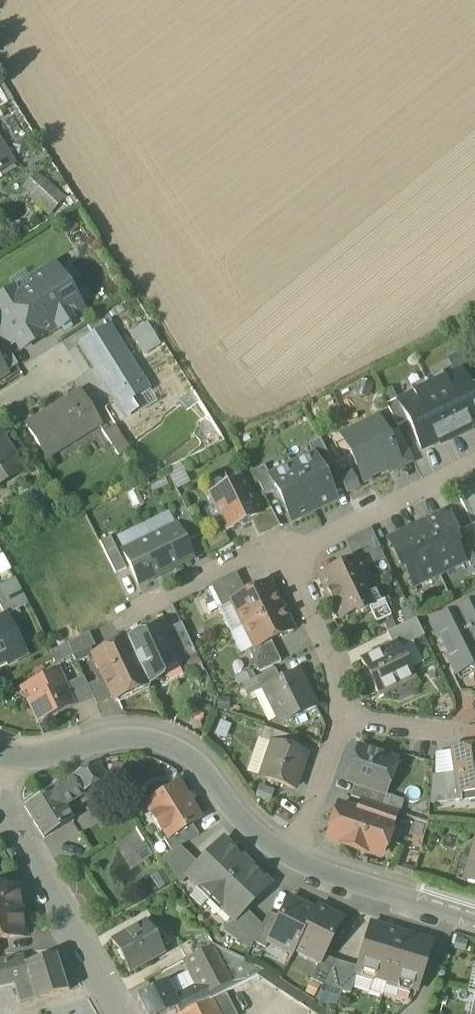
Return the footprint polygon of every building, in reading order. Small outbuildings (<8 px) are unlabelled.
[(13,165),(0,144),(0,173),(13,165)] [(37,173),(21,190),(49,217),(65,200),(37,173)] [(36,329),(41,338),(57,328),(58,330),(71,322),(70,320),(82,313),(54,267),(30,282),(33,287),(17,296),(14,291),(0,300),(0,317),(2,320),(23,307),(36,329)] [(33,287),(30,282),(24,271),(8,281),(14,291),(17,296),(33,287)] [(6,348),(16,342),(36,329),(23,307),(2,320),(0,317),(0,339),(6,348)] [(86,326),(93,336),(108,326),(112,324),(106,314),(86,326)] [(146,323),(129,333),(143,356),(160,346),(146,323)] [(78,345),(115,403),(127,396),(145,385),(108,326),(93,336),(78,345)] [(21,351),(41,338),(36,329),(16,342),(21,351)] [(4,374),(17,366),(6,348),(0,339),(0,367),(4,374)] [(452,437),(470,428),(474,425),(474,392),(469,390),(460,371),(443,380),(443,379),(428,386),(452,437)] [(359,379),(354,395),(368,399),(373,384),(359,379)] [(127,396),(130,402),(149,391),(145,385),(127,396)] [(452,437),(428,386),(413,394),(398,402),(407,422),(422,451),(437,444),(452,437)] [(396,427),(407,422),(398,402),(391,389),(381,394),(396,427)] [(25,425),(46,459),(47,459),(44,454),(69,439),(72,443),(100,426),(79,391),(25,425)] [(130,402),(127,396),(115,403),(124,417),(135,410),(130,402)] [(385,469),(385,468),(381,459),(394,453),(385,436),(377,420),(350,433),(356,446),(347,450),(349,454),(355,467),(362,463),(369,476),(385,469)] [(102,434),(117,457),(129,449),(114,426),(102,434)] [(398,430),(385,436),(394,453),(398,462),(385,468),(385,469),(388,475),(414,462),(398,430)] [(341,437),(347,450),(356,446),(350,433),(341,437)] [(341,458),(349,454),(347,450),(341,437),(333,441),(341,458)] [(21,473),(0,439),(0,486),(21,473)] [(44,454),(47,459),(72,443),(69,439),(44,454)] [(314,455),(321,470),(331,465),(319,440),(307,445),(312,456),(314,455)] [(398,462),(394,453),(381,459),(385,468),(398,462)] [(312,456),(291,466),(313,512),(336,501),(321,470),(314,455),(312,456)] [(362,480),(369,476),(362,463),(355,467),(362,480)] [(167,471),(176,490),(189,484),(180,465),(167,471)] [(313,512),(291,466),(269,477),(268,478),(275,492),(290,523),(313,512)] [(264,497),(275,492),(268,478),(269,477),(263,467),(252,472),(264,497)] [(339,480),(345,493),(357,488),(350,475),(339,480)] [(210,495),(227,531),(249,520),(259,515),(242,480),(210,495)] [(474,522),(474,502),(470,491),(459,496),(472,523),(474,522)] [(270,510),(259,515),(249,520),(257,538),(279,528),(270,510)] [(440,516),(453,544),(464,538),(451,511),(440,516)] [(169,512),(141,525),(149,540),(176,526),(169,512)] [(177,520),(188,541),(198,536),(188,515),(177,520)] [(440,516),(415,528),(437,575),(462,562),(453,544),(440,516)] [(121,553),(149,540),(141,525),(115,538),(121,553)] [(176,526),(149,540),(165,573),(192,559),(176,526)] [(413,587),(437,575),(415,528),(390,540),(413,587)] [(345,541),(354,560),(358,559),(379,548),(370,529),(345,541)] [(99,542),(115,575),(126,569),(110,537),(99,542)] [(138,586),(165,573),(149,540),(121,553),(138,586)] [(318,577),(339,620),(355,612),(356,615),(358,614),(362,616),(367,614),(368,609),(379,604),(358,559),(354,560),(318,577)] [(213,585),(223,606),(231,602),(246,595),(235,574),(213,585)] [(19,592),(12,579),(0,586),(0,601),(19,592)] [(231,602),(244,627),(281,609),(269,584),(246,595),(231,602)] [(19,592),(0,601),(0,613),(2,617),(4,617),(4,618),(26,606),(19,592)] [(217,609),(230,634),(244,627),(231,602),(223,606),(217,609)] [(382,603),(379,604),(368,609),(374,624),(389,617),(382,603)] [(454,609),(474,652),(474,604),(465,609),(463,605),(454,609)] [(291,631),(281,609),(244,627),(254,648),(254,649),(269,641),(291,631)] [(474,673),(474,652),(454,609),(446,613),(447,617),(431,625),(455,676),(466,670),(473,674),(474,673)] [(1,657),(5,666),(24,656),(4,618),(4,617),(2,617),(0,618),(0,657),(1,657)] [(397,644),(399,649),(413,642),(423,637),(415,620),(386,634),(392,646),(397,644)] [(163,633),(174,658),(193,650),(181,625),(163,633)] [(239,655),(248,651),(254,648),(244,627),(230,634),(239,655)] [(137,636),(126,641),(146,682),(147,686),(160,680),(163,672),(178,665),(174,658),(163,633),(161,629),(152,633),(149,640),(137,636)] [(88,634),(67,645),(72,655),(73,658),(95,647),(88,634)] [(130,690),(146,682),(126,641),(92,657),(103,680),(112,700),(113,702),(132,693),(130,690)] [(248,651),(259,673),(280,663),(269,641),(254,649),(254,648),(248,651)] [(399,649),(409,671),(423,664),(413,642),(399,649)] [(360,662),(377,697),(414,679),(409,671),(399,649),(397,644),(392,646),(360,662)] [(53,664),(72,655),(67,645),(49,654),(51,659),(52,660),(53,664)] [(242,686),(248,697),(262,690),(280,682),(274,670),(255,680),(242,686)] [(237,688),(242,686),(255,680),(251,671),(233,679),(237,688)] [(277,720),(285,723),(315,708),(297,673),(280,682),(262,690),(277,720)] [(28,704),(37,722),(71,706),(67,698),(69,698),(64,687),(63,688),(56,674),(22,690),(22,691),(27,689),(33,702),(28,704)] [(71,706),(91,697),(87,687),(83,678),(64,687),(69,698),(67,698),(71,706)] [(103,680),(87,687),(91,697),(96,707),(112,700),(103,680)] [(130,690),(132,693),(147,686),(146,682),(130,690)] [(22,691),(28,704),(33,702),(27,689),(22,691)] [(267,725),(277,720),(262,690),(248,697),(250,703),(256,701),(267,725)] [(432,696),(432,714),(450,714),(450,696),(432,696)] [(216,700),(216,713),(229,713),(228,700),(216,700)] [(219,723),(214,738),(226,742),(230,727),(219,723)] [(272,745),(293,752),(297,741),(263,729),(259,740),(258,742),(272,746),(272,745)] [(245,774),(260,780),(272,746),(258,742),(259,740),(257,740),(245,774)] [(260,780),(293,791),(304,756),(293,752),(272,745),(272,746),(260,780)] [(452,752),(456,774),(459,794),(460,794),(474,792),(474,749),(452,752)] [(354,786),(383,796),(390,776),(385,774),(389,761),(390,760),(357,750),(349,774),(354,785),(354,786)] [(456,774),(452,752),(434,755),(431,778),(442,776),(456,774)] [(395,763),(389,761),(385,774),(390,776),(395,763)] [(96,765),(71,779),(81,797),(106,781),(96,765)] [(346,784),(354,786),(354,785),(349,774),(346,784)] [(442,776),(446,804),(461,802),(460,794),(459,794),(456,774),(442,776)] [(429,806),(446,804),(442,776),(431,778),(429,806)] [(82,798),(81,797),(71,779),(52,791),(64,809),(82,798)] [(165,840),(167,842),(191,827),(200,822),(178,786),(150,803),(158,816),(151,820),(160,835),(161,834),(165,840)] [(350,799),(361,803),(379,809),(383,796),(354,786),(350,799)] [(259,787),(254,801),(268,806),(273,792),(259,787)] [(24,808),(43,840),(72,822),(64,809),(52,791),(24,808)] [(383,796),(379,809),(399,815),(403,803),(383,796)] [(395,814),(379,809),(361,803),(357,814),(386,824),(385,826),(390,827),(395,814)] [(338,808),(335,815),(341,817),(343,810),(338,808)] [(357,814),(343,810),(341,817),(335,815),(327,841),(373,856),(381,855),(385,843),(381,839),(385,826),(386,824),(357,814)] [(381,839),(385,843),(390,827),(385,826),(381,839)] [(162,842),(170,855),(179,850),(198,838),(191,827),(167,842),(165,840),(162,842)] [(187,881),(209,902),(245,865),(222,843),(198,868),(186,880),(187,881)] [(144,844),(130,852),(138,866),(151,858),(144,844)] [(474,885),(474,845),(471,859),(473,860),(466,883),(474,885)] [(198,868),(179,850),(170,855),(161,861),(184,884),(187,881),(186,880),(198,868)] [(268,887),(245,865),(209,902),(231,924),(232,925),(244,913),(268,887)] [(162,872),(149,879),(157,894),(171,886),(162,872)] [(20,914),(17,889),(0,891),(0,916),(20,914)] [(291,959),(293,954),(313,914),(288,902),(278,922),(266,946),(266,947),(291,959)] [(315,910),(313,914),(293,954),(317,967),(318,967),(322,959),(340,923),(315,910)] [(249,952),(252,946),(261,929),(244,913),(232,925),(231,924),(223,934),(249,952)] [(20,914),(0,916),(0,941),(23,938),(20,914)] [(267,916),(261,929),(252,946),(264,952),(266,947),(266,946),(278,922),(267,916)] [(111,943),(129,974),(164,954),(146,923),(111,943)] [(375,981),(385,984),(400,936),(369,926),(356,970),(355,974),(356,975),(359,975),(361,982),(370,985),(375,981)] [(430,945),(400,936),(385,984),(395,986),(397,993),(407,996),(412,992),(416,993),(430,945)] [(179,949),(186,961),(187,960),(207,950),(200,938),(179,949)] [(203,991),(206,997),(230,985),(223,972),(211,948),(207,950),(187,960),(203,991)] [(22,968),(26,981),(33,1000),(33,1002),(67,991),(55,957),(24,967),(22,968)] [(320,989),(333,964),(322,959),(318,967),(317,967),(309,983),(320,989)] [(0,964),(0,987),(12,984),(26,981),(22,968),(24,967),(20,962),(3,965),(2,964),(0,964)] [(333,964),(320,989),(341,996),(350,998),(351,992),(356,975),(355,974),(356,970),(333,964)] [(474,995),(474,968),(473,967),(466,993),(474,995)] [(230,969),(223,972),(230,985),(206,997),(208,1001),(211,999),(225,993),(226,993),(239,987),(230,969)] [(255,978),(307,1013),(326,1013),(263,973),(255,978)] [(172,998),(191,990),(193,989),(186,974),(166,984),(172,998)] [(356,975),(351,992),(367,997),(368,995),(370,985),(361,982),(359,975),(356,975)] [(19,1004),(33,1000),(26,981),(12,984),(19,1004)] [(370,985),(368,995),(381,999),(381,997),(385,984),(375,981),(370,985)] [(145,1013),(164,1013),(176,1008),(177,1007),(172,998),(166,984),(138,999),(145,1013)] [(395,1000),(397,993),(395,986),(385,984),(381,997),(395,1000)] [(320,989),(313,1004),(334,1012),(341,996),(320,989)] [(179,1013),(182,1013),(208,1001),(206,997),(203,991),(194,995),(191,990),(172,998),(177,1007),(176,1008),(179,1013)] [(225,993),(211,999),(219,1013),(235,1013),(225,993)] [(211,999),(208,1001),(182,1013),(219,1013),(211,999)]
